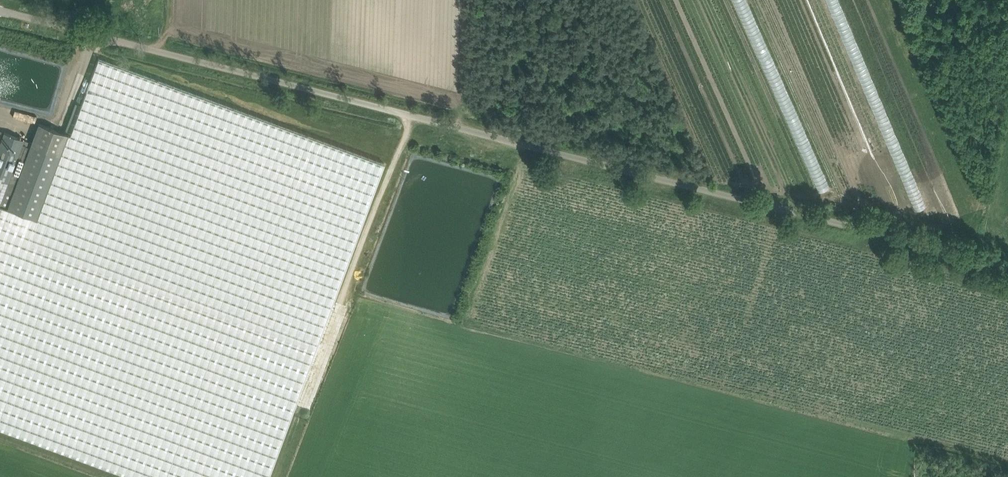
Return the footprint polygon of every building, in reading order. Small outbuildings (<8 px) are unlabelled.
[(3,138),(0,145),(0,428),(134,476),(269,476),(292,414),(312,359),(316,350),(384,163),(99,57),(96,56),(91,71),(88,77),(78,104),(67,133),(65,132),(57,130),(39,123),(32,142),(24,139),(5,132),(0,130),(0,137),(3,138)]
